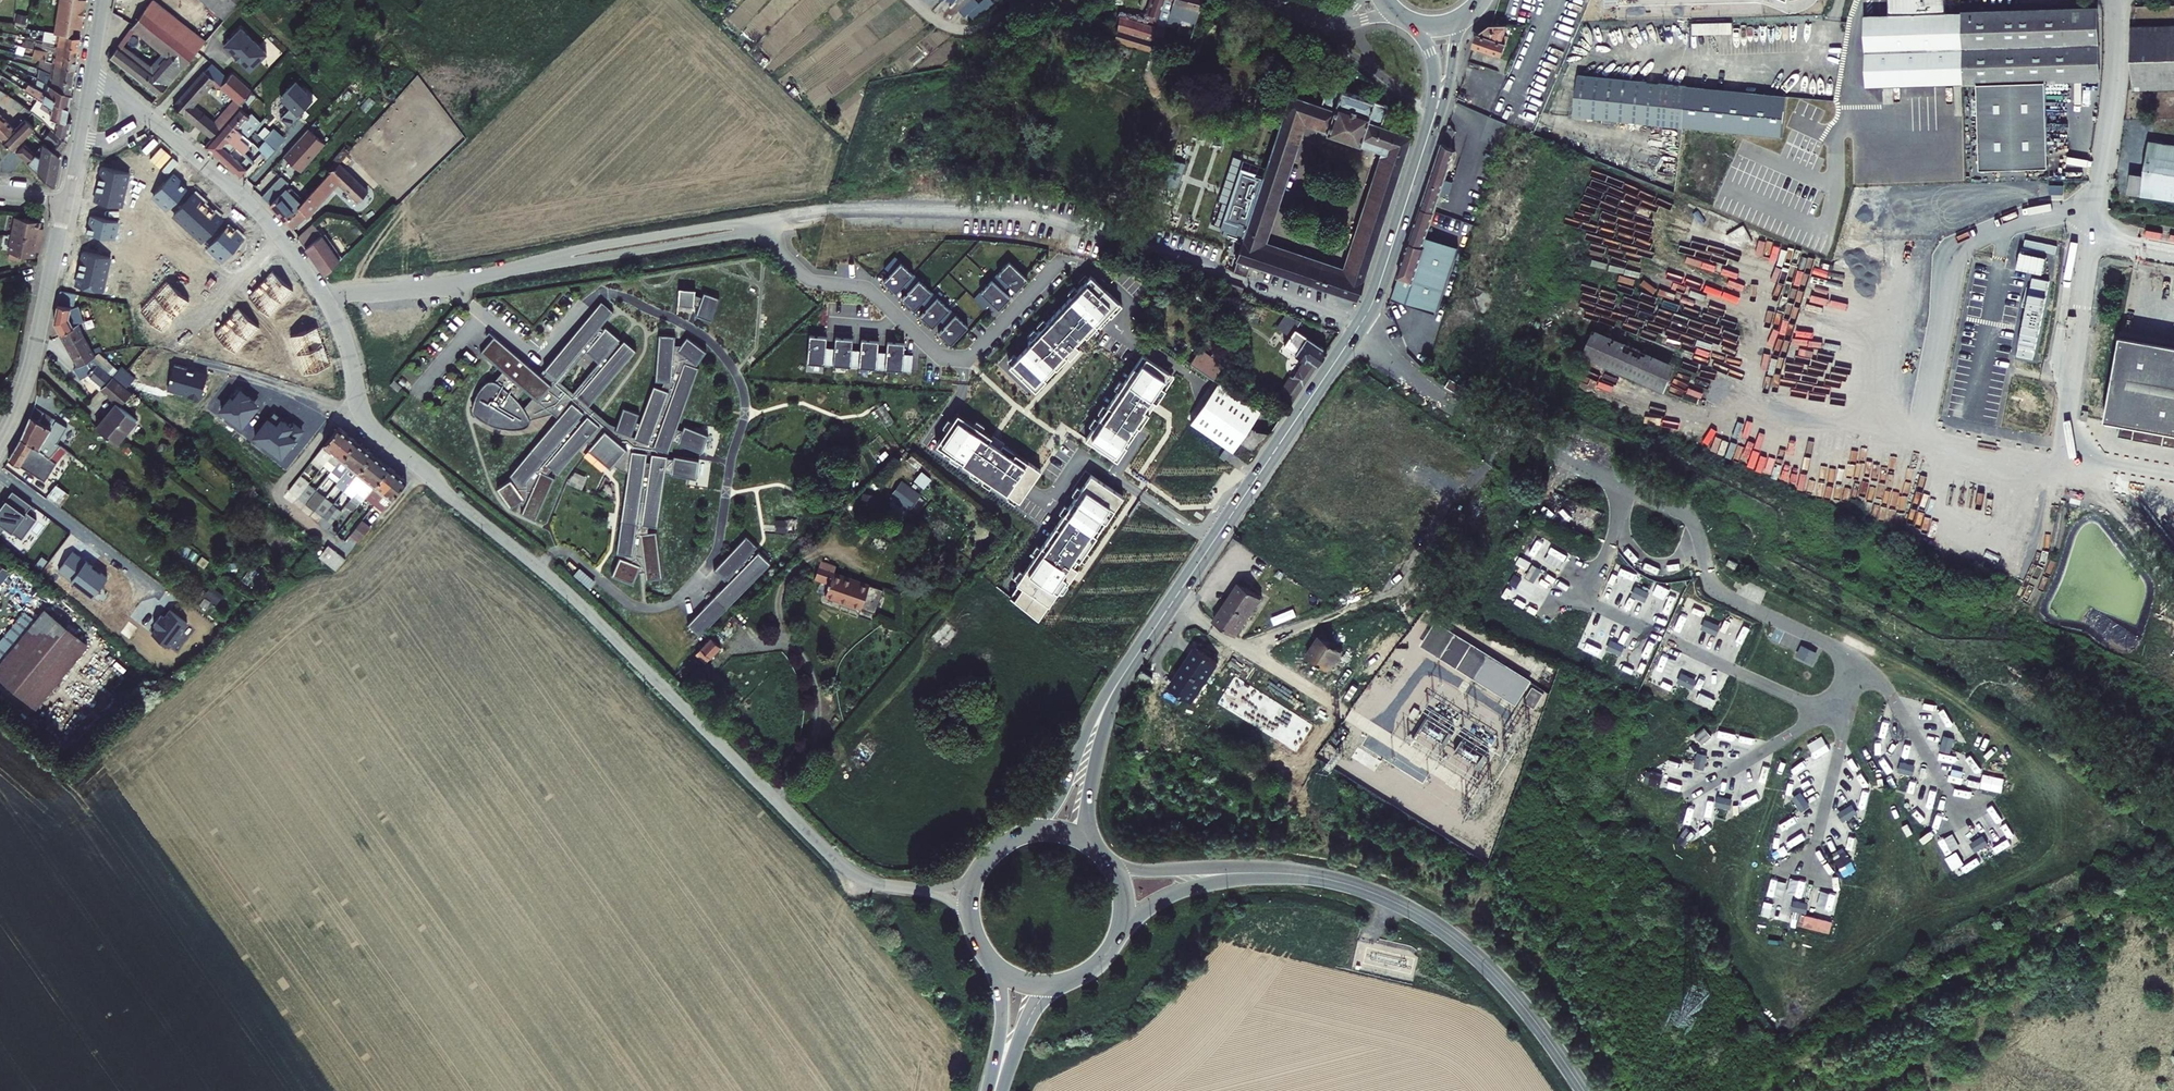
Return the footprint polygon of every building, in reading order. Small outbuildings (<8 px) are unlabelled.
[(54,32),(81,36),(86,0),(59,0),(54,32)] [(197,50),(205,41),(194,32),(154,0),(152,0),(131,28),(162,52),(148,71),(116,47),(109,57),(159,94),(197,50)] [(240,0),(203,0),(210,6),(207,10),(213,15),(201,28),(210,36),(240,0)] [(967,0),(954,0),(951,3),(949,5),(955,12),(957,10),(967,0)] [(966,14),(979,2),(977,0),(967,0),(957,10),(963,16),(966,14)] [(972,20),(993,2),(992,0),(982,0),(979,2),(966,14),(972,20)] [(1172,0),(1151,0),(1144,22),(1164,28),(1172,0)] [(1186,0),(1172,0),(1164,28),(1164,31),(1172,33),(1179,9),(1183,10),(1186,0)] [(1183,10),(1198,14),(1201,0),(1186,0),(1183,10)] [(1950,10),(1950,0),(1890,0),(1890,12),(1865,12),(1866,86),(1978,83),(1981,170),(2049,168),(2047,80),(2100,79),(2098,6),(1950,10)] [(1164,28),(1144,22),(1119,15),(1116,28),(1161,41),(1162,36),(1164,31),(1164,28)] [(1506,32),(1510,18),(1495,19),(1487,21),(1484,23),(1481,25),(1477,36),(1506,45),(1510,33),(1506,32)] [(1596,30),(1596,29),(1596,27),(1594,25),(1592,24),(1590,25),(1589,25),(1588,28),(1589,32),(1590,32),(1592,33),(1594,33),(1595,32),(1596,30)] [(2131,89),(2173,88),(2173,25),(2130,26),(2131,89)] [(199,26),(194,32),(205,41),(210,36),(201,28),(199,26)] [(224,44),(234,54),(236,52),(242,58),(240,60),(251,71),(267,53),(241,27),(224,44)] [(1161,41),(1116,28),(1113,38),(1158,52),(1161,41)] [(54,32),(45,30),(43,41),(79,48),(81,36),(54,32)] [(1162,36),(1161,41),(1170,44),(1172,38),(1162,36)] [(23,46),(34,48),(77,58),(79,48),(43,41),(42,44),(25,40),(23,46)] [(77,58),(34,48),(32,57),(41,59),(45,60),(52,62),(75,68),(77,58)] [(52,62),(51,73),(73,83),(75,68),(52,62)] [(227,75),(211,62),(174,106),(181,113),(188,119),(195,125),(203,115),(191,105),(211,81),(234,100),(214,124),(211,121),(203,131),(211,137),(238,107),(240,108),(243,105),(241,103),(253,90),(231,71),(227,75)] [(51,73),(49,84),(71,94),(73,83),(51,73)] [(1686,128),(1691,86),(1579,74),(1575,117),(1686,128)] [(37,78),(36,87),(55,97),(54,102),(68,108),(71,94),(49,84),(43,81),(37,78)] [(295,82),(279,96),(296,114),(312,100),(295,82)] [(1327,289),(1333,269),(1261,245),(1303,117),(1329,126),(1327,131),(1384,150),(1344,272),(1337,293),(1357,299),(1364,276),(1411,134),(1381,124),(1388,104),(1327,84),(1320,104),(1289,94),(1265,168),(1261,179),(1253,176),(1254,173),(1239,168),(1222,219),(1237,224),(1238,221),(1246,224),(1243,234),(1235,259),(1236,259),(1250,263),(1327,289)] [(50,115),(66,121),(68,108),(54,102),(55,97),(36,87),(35,86),(33,95),(43,101),(52,107),(50,115)] [(1787,96),(1691,86),(1686,128),(1783,137),(1787,96)] [(33,111),(6,93),(2,99),(4,100),(27,116),(33,111)] [(35,112),(53,129),(68,142),(71,123),(66,121),(50,115),(52,107),(43,101),(41,106),(39,106),(35,112)] [(229,122),(247,138),(253,132),(254,131),(253,129),(261,121),(251,112),(248,115),(240,108),(229,122)] [(24,118),(33,127),(39,122),(49,131),(43,137),(44,139),(53,129),(35,112),(33,111),(27,116),(24,118)] [(1,140),(13,129),(0,114),(0,138),(1,140)] [(393,152),(418,131),(404,114),(379,136),(393,152)] [(203,115),(195,125),(203,131),(211,121),(203,115)] [(26,162),(33,151),(20,139),(33,127),(24,118),(13,129),(1,140),(14,151),(17,152),(26,162)] [(236,145),(248,156),(253,161),(257,157),(242,144),(247,138),(229,122),(220,131),(236,145)] [(1450,124),(1399,276),(1391,298),(1436,313),(1458,247),(1427,237),(1436,212),(1441,196),(1445,197),(1446,193),(1450,194),(1454,182),(1448,180),(1456,154),(1451,146),(1454,139),(1457,130),(1453,125),(1450,124)] [(53,129),(44,139),(51,145),(50,147),(60,157),(67,143),(68,142),(53,129)] [(306,129),(281,156),(289,163),(298,171),(323,144),(306,129)] [(213,155),(239,177),(253,161),(248,156),(239,166),(227,154),(236,145),(220,131),(205,148),(213,155)] [(262,151),(268,157),(275,149),(265,140),(258,148),(262,151)] [(26,162),(54,186),(60,157),(50,147),(45,143),(43,142),(33,151),(26,162)] [(2125,195),(2173,201),(2173,145),(2147,142),(2142,176),(2128,174),(2125,195)] [(1242,161),(1239,168),(1254,173),(1253,176),(1261,179),(1265,168),(1242,161)] [(358,201),(367,191),(338,162),(285,221),(293,228),(338,181),(358,201)] [(94,201),(123,207),(130,175),(101,168),(94,201)] [(151,195),(167,211),(188,189),(172,174),(151,195)] [(260,197),(269,204),(287,184),(278,176),(260,197)] [(275,212),(284,222),(285,221),(304,199),(287,184),(269,204),(275,212)] [(171,216),(199,244),(224,219),(196,191),(171,216)] [(119,222),(90,216),(86,232),(115,238),(119,222)] [(15,236),(45,240),(46,232),(42,232),(43,228),(44,222),(18,218),(15,236)] [(1238,221),(1237,224),(1222,219),(1220,227),(1243,234),(1246,224),(1238,221)] [(206,248),(222,262),(245,238),(229,223),(206,248)] [(297,239),(300,243),(324,275),(339,260),(313,226),(297,239)] [(43,249),(45,240),(15,236),(13,254),(38,258),(39,252),(40,248),(43,249)] [(74,286),(104,293),(112,259),(82,252),(74,286)] [(925,288),(888,253),(878,264),(883,270),(876,278),(889,290),(896,282),(902,287),(895,295),(907,307),(914,299),(925,288)] [(1006,258),(970,295),(981,305),(987,299),(995,306),(1006,294),(999,287),(1005,280),(1013,288),(1024,275),(1006,258)] [(1250,263),(1236,259),(1232,271),(1246,276),(1250,263)] [(957,291),(978,273),(973,266),(952,284),(957,291)] [(1337,293),(1344,272),(1333,269),(1327,289),(1337,293)] [(248,298),(268,316),(291,291),(271,273),(248,298)] [(1004,364),(1031,389),(1070,347),(1093,323),(1096,326),(1118,303),(1086,273),(1023,340),(1025,342),(1004,364)] [(140,308),(161,329),(188,301),(167,280),(140,308)] [(1228,282),(1225,292),(1239,297),(1242,287),(1228,282)] [(702,295),(695,292),(695,288),(679,287),(678,305),(694,305),(694,304),(699,305),(696,313),(712,318),(720,296),(704,290),(702,295)] [(962,323),(925,288),(914,299),(920,305),(913,312),(926,324),(933,316),(939,322),(932,330),(944,342),(962,323)] [(70,328),(78,323),(73,308),(76,292),(60,289),(53,320),(60,333),(70,328)] [(664,447),(669,449),(673,439),(679,441),(678,441),(703,450),(709,432),(685,423),(683,428),(677,426),(700,366),(696,364),(697,361),(707,348),(688,334),(682,342),(676,342),(676,335),(660,333),(656,378),(665,378),(663,385),(655,382),(641,420),(638,419),(640,411),(625,406),(618,424),(606,419),(588,405),(636,348),(623,338),(620,342),(618,339),(620,337),(604,324),(602,327),(600,324),(613,308),(601,298),(543,367),(546,370),(542,375),(493,335),(481,350),(503,369),(495,378),(491,377),(488,378),(485,380),(483,382),(478,389),(475,396),(472,406),(473,408),(474,410),(479,415),(486,420),(494,424),(502,426),(511,427),(519,426),(527,424),(528,422),(530,420),(530,418),(530,416),(553,410),(559,415),(510,474),(513,476),(511,478),(498,488),(512,507),(520,501),(526,503),(523,510),(538,516),(556,476),(547,472),(552,467),(558,472),(586,439),(591,443),(588,447),(610,466),(614,462),(621,467),(626,469),(629,469),(618,551),(622,552),(622,554),(613,573),(634,582),(640,570),(646,569),(647,576),(664,574),(658,530),(649,531),(650,525),(658,526),(666,472),(672,472),(672,473),(697,477),(700,457),(674,454),(674,457),(668,456),(668,453),(663,453),(664,447)] [(215,333),(235,352),(258,328),(238,309),(215,333)] [(91,358),(94,356),(83,333),(79,322),(78,323),(70,328),(60,333),(78,365),(91,358)] [(1289,401),(1325,348),(1305,334),(1307,330),(1296,322),(1285,339),(1296,347),(1292,352),(1301,358),(1303,356),(1306,358),(1299,369),(1295,367),(1277,393),(1289,401)] [(317,328),(289,337),(301,374),(329,365),(317,328)] [(1584,357),(1666,391),(1678,363),(1596,329),(1584,357)] [(801,362),(853,366),(854,349),(846,348),(847,337),(829,336),(828,347),(820,346),(821,335),(803,334),(801,362)] [(2122,335),(2106,419),(2118,422),(2116,435),(2131,438),(2134,425),(2173,432),(2173,344),(2122,335)] [(853,366),(906,370),(907,354),(898,352),(899,341),(882,340),(881,351),(872,351),(873,339),(855,338),(854,349),(853,366)] [(96,364),(111,376),(126,387),(134,376),(120,365),(116,370),(99,353),(94,356),(91,358),(96,364)] [(1139,353),(1082,438),(1114,459),(1132,431),(1151,404),(1171,374),(1155,363),(1139,353)] [(1303,356),(1301,358),(1295,367),(1299,369),(1306,358),(1303,356)] [(87,374),(102,386),(111,376),(96,364),(91,358),(78,365),(74,368),(80,378),(84,376),(87,374)] [(173,363),(166,391),(200,399),(206,371),(173,363)] [(84,376),(100,389),(102,386),(87,374),(84,376)] [(100,389),(115,401),(126,387),(111,376),(102,386),(100,389)] [(399,379),(395,383),(403,390),(407,385),(399,379)] [(1217,383),(1191,422),(1233,451),(1258,412),(1217,383)] [(126,387),(115,401),(117,402),(120,405),(131,391),(126,387)] [(220,408),(243,426),(259,406),(252,400),(254,399),(240,388),(233,397),(231,395),(220,408)] [(120,405),(117,402),(96,426),(116,443),(137,418),(120,405)] [(25,425),(59,446),(75,458),(83,464),(91,453),(84,449),(83,450),(68,437),(57,431),(62,423),(33,406),(25,425)] [(932,445),(1015,501),(1024,488),(1037,469),(999,444),(1001,442),(995,438),(989,434),(988,436),(953,413),(942,429),(932,445)] [(268,417),(254,436),(282,457),(295,439),(296,440),(304,429),(292,421),(290,424),(282,417),(277,424),(268,417)] [(59,446),(25,425),(20,437),(51,456),(59,446)] [(2131,438),(2173,445),(2173,432),(2134,425),(2131,438)] [(315,457),(324,464),(348,433),(343,429),(339,426),(315,457)] [(324,464),(332,470),(357,439),(352,436),(348,433),(324,464)] [(75,458),(59,446),(51,456),(20,437),(7,458),(18,465),(24,456),(34,461),(35,460),(42,464),(60,478),(75,458)] [(322,485),(330,491),(365,446),(361,443),(357,439),(332,470),(323,482),(324,483),(322,485)] [(344,490),(374,453),(369,450),(365,446),(330,491),(325,496),(315,509),(323,516),(334,503),(330,500),(340,487),(344,490)] [(1218,457),(1223,460),(1229,452),(1225,448),(1218,457)] [(358,491),(382,460),(378,457),(374,453),(344,490),(352,497),(358,491)] [(362,501),(366,497),(391,466),(386,463),(382,460),(358,491),(354,495),(362,501)] [(366,497),(375,504),(399,473),(395,470),(391,466),(366,497)] [(1012,600),(1036,619),(1055,591),(1059,594),(1073,574),(1076,569),(1072,566),(1121,494),(1088,472),(1014,583),(1021,587),(1012,600)] [(375,504),(383,511),(408,480),(403,477),(399,473),(375,504)] [(298,496),(308,483),(310,481),(301,474),(289,489),(298,496)] [(900,481),(892,494),(912,506),(920,493),(900,481)] [(308,483),(298,496),(306,503),(317,490),(308,483)] [(57,505),(67,494),(57,485),(47,496),(57,505)] [(4,526),(21,539),(36,519),(26,511),(31,504),(12,490),(0,505),(0,532),(4,526)] [(317,490),(306,503),(315,509),(325,496),(317,490)] [(334,503),(323,516),(332,523),(342,510),(334,503)] [(362,519),(351,533),(359,540),(371,526),(362,519)] [(789,532),(790,520),(776,520),(775,531),(789,532)] [(714,565),(725,576),(726,575),(729,578),(688,620),(700,632),(770,559),(758,547),(757,548),(754,546),(759,541),(747,531),(714,565)] [(329,544),(319,555),(328,562),(337,550),(329,544)] [(9,569),(7,567),(12,560),(0,550),(0,579),(9,569)] [(57,571),(92,597),(108,577),(72,550),(57,571)] [(829,564),(814,559),(806,579),(820,583),(818,588),(820,588),(818,594),(867,611),(876,588),(827,571),(829,564)] [(1731,559),(1727,565),(1737,570),(1740,563),(1731,559)] [(1534,563),(1526,577),(1535,583),(1544,569),(1534,563)] [(1240,572),(1236,579),(1252,589),(1250,592),(1256,595),(1262,586),(1240,572)] [(1228,590),(1250,605),(1256,595),(1250,592),(1252,589),(1236,579),(1228,590)] [(1637,585),(1633,594),(1647,601),(1651,591),(1637,585)] [(1236,613),(1242,617),(1250,605),(1228,590),(1219,604),(1235,615),(1236,613)] [(1236,626),(1242,617),(1236,613),(1235,615),(1219,604),(1214,611),(1236,626)] [(69,641),(28,606),(0,638),(0,689),(16,703),(69,641)] [(152,634),(169,647),(187,622),(169,610),(165,615),(162,613),(152,626),(156,628),(152,634)] [(1706,618),(1703,626),(1719,634),(1722,626),(1706,618)] [(945,651),(960,632),(946,620),(930,639),(945,651)] [(1322,638),(1337,648),(1342,639),(1319,624),(1312,635),(1320,640),(1322,638)] [(1532,682),(1435,625),(1422,647),(1519,705),(1532,682)] [(700,643),(705,648),(710,652),(721,642),(716,637),(711,632),(700,643)] [(1320,640),(1312,635),(1306,644),(1329,659),(1337,648),(1322,638),(1320,640)] [(1196,637),(1191,645),(1207,655),(1206,657),(1212,661),(1218,652),(1196,637)] [(1612,639),(1608,647),(1623,654),(1626,646),(1612,639)] [(1205,671),(1212,661),(1206,657),(1207,655),(1191,645),(1183,656),(1205,671)] [(1817,653),(1803,646),(1798,657),(1812,663),(1817,653)] [(1183,656),(1174,670),(1190,680),(1192,678),(1198,682),(1205,671),(1183,656)] [(1142,670),(1136,679),(1145,686),(1151,677),(1142,670)] [(1193,690),(1198,682),(1192,678),(1190,680),(1174,670),(1171,675),(1193,690)] [(1683,672),(1679,681),(1694,688),(1698,679),(1683,672)] [(1338,747),(1349,732),(1342,727),(1330,741),(1338,747)] [(852,751),(867,763),(882,745),(867,732),(852,751)] [(1842,874),(1853,869),(1845,852),(1834,857),(1842,874)] [(1777,903),(1771,914),(1781,920),(1788,909),(1777,903)]
